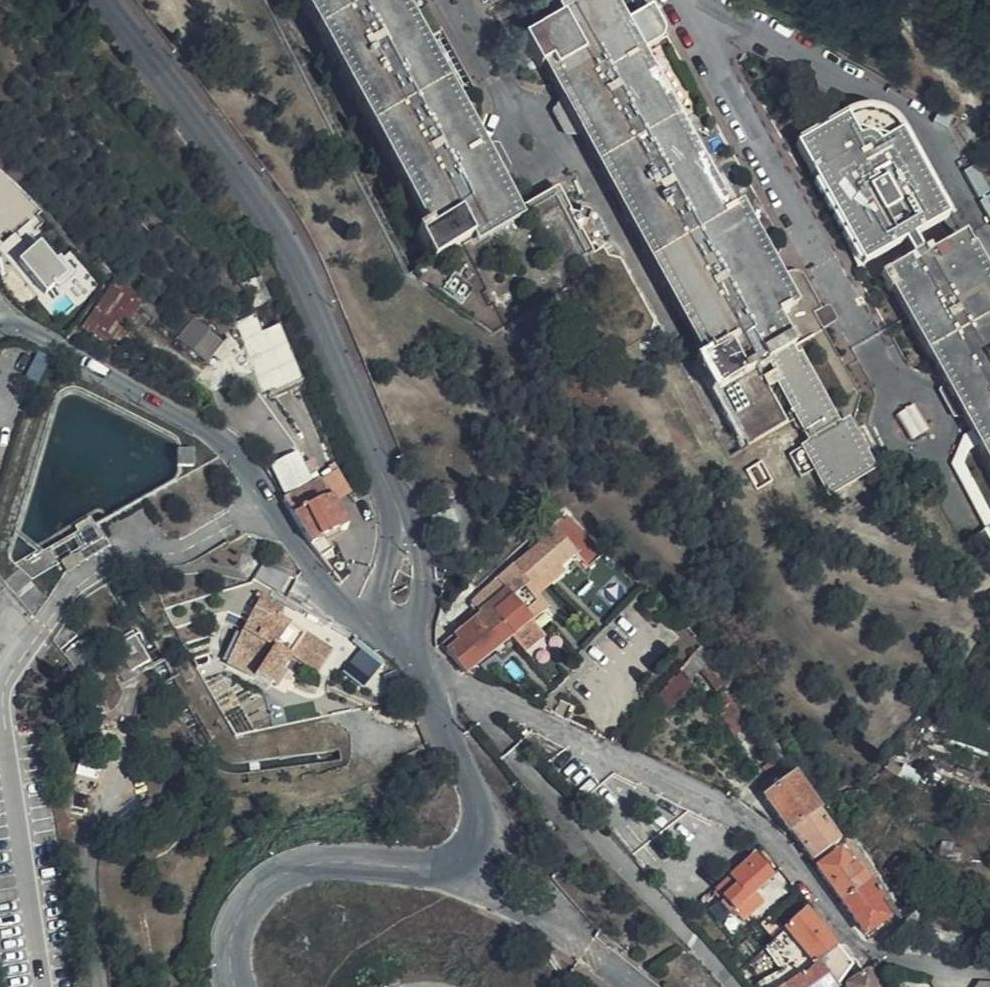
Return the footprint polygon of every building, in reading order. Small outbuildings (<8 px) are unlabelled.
[(471,236),(476,246),(524,218),(519,209),(399,0),(305,0),(432,221),(420,227),(437,256),(471,236)] [(639,51),(622,20),(610,0),(571,0),(555,8),(557,17),(522,37),(536,70),(548,63),(712,354),(702,360),(748,444),(786,423),(766,389),(779,381),(773,371),(761,377),(754,364),(821,328),(812,312),(820,308),(801,275),(796,272),(792,270),(787,271),(779,278),(738,204),(727,209),(639,51)] [(649,5),(622,20),(639,51),(657,41),(661,35),(661,28),(649,5)] [(645,49),(681,115),(698,106),(662,39),(645,49)] [(961,234),(928,252),(925,248),(919,252),(913,238),(950,217),(904,132),(892,117),(878,109),(859,107),(846,113),(793,142),(859,267),(903,242),(910,257),(878,273),(887,291),(892,289),(989,465),(989,287),(961,234)] [(476,246),(471,236),(437,256),(412,271),(490,328),(586,273),(592,283),(628,347),(645,337),(650,323),(638,318),(642,307),(630,302),(634,292),(620,287),(624,275),(613,271),(616,261),(604,256),(600,249),(593,253),(579,226),(581,218),(586,220),(588,212),(580,208),(577,214),(569,210),(556,187),(519,209),(524,218),(476,246)] [(0,229),(0,234),(5,239),(14,230),(6,223),(0,229)] [(269,297),(260,274),(238,283),(248,306),(269,297)] [(116,275),(109,283),(83,324),(104,344),(138,347),(144,334),(123,325),(125,322),(128,323),(136,310),(133,308),(142,294),(116,275)] [(300,376),(278,323),(261,329),(254,312),(233,321),(265,388),(300,376)] [(222,341),(191,318),(174,338),(206,361),(222,341)] [(858,395),(821,328),(754,364),(761,377),(773,371),(779,381),(766,389),(786,423),(793,417),(807,443),(799,447),(828,498),(878,472),(853,421),(858,395)] [(188,453),(175,453),(175,469),(189,468),(189,455),(188,453)] [(286,495),(282,498),(311,542),(343,526),(313,470),(304,474),(293,454),(270,466),(286,495)] [(441,644),(460,667),(464,671),(510,634),(528,652),(547,636),(531,618),(545,606),(531,587),(536,584),(540,588),(547,582),(544,578),(556,567),(556,564),(572,549),(549,522),(509,556),(514,563),(471,599),(476,609),(458,622),(461,627),(441,644)] [(579,555),(596,559),(601,542),(584,537),(579,555)] [(70,555),(58,560),(64,571),(75,565),(70,555)] [(328,651),(277,614),(280,610),(261,596),(220,654),(265,686),(290,654),(314,670),(328,651)] [(711,688),(733,674),(708,638),(701,644),(678,668),(690,681),(699,673),(711,688)] [(367,643),(342,669),(362,688),(387,662),(367,643)] [(665,713),(691,687),(679,677),(654,702),(665,713)] [(734,737),(745,729),(721,694),(709,702),(734,737)] [(764,796),(809,859),(835,840),(790,778),(764,796)] [(725,873),(711,886),(734,910),(747,898),(770,875),(751,853),(728,875),(725,873)] [(815,868),(838,899),(866,879),(854,862),(847,866),(837,853),(815,868)] [(890,913),(894,917),(901,912),(874,874),(866,879),(890,913)] [(866,879),(838,899),(861,933),(890,913),(866,879)] [(782,927),(801,910),(790,897),(772,913),(782,927)] [(747,898),(734,910),(744,920),(756,908),(747,898)] [(758,981),(762,986),(776,986),(781,983),(831,947),(804,914),(801,910),(782,927),(773,936),(788,954),(758,981)] [(781,983),(784,986),(833,986),(845,965),(831,947),(781,983)] [(863,973),(841,986),(870,986),(863,973)]
